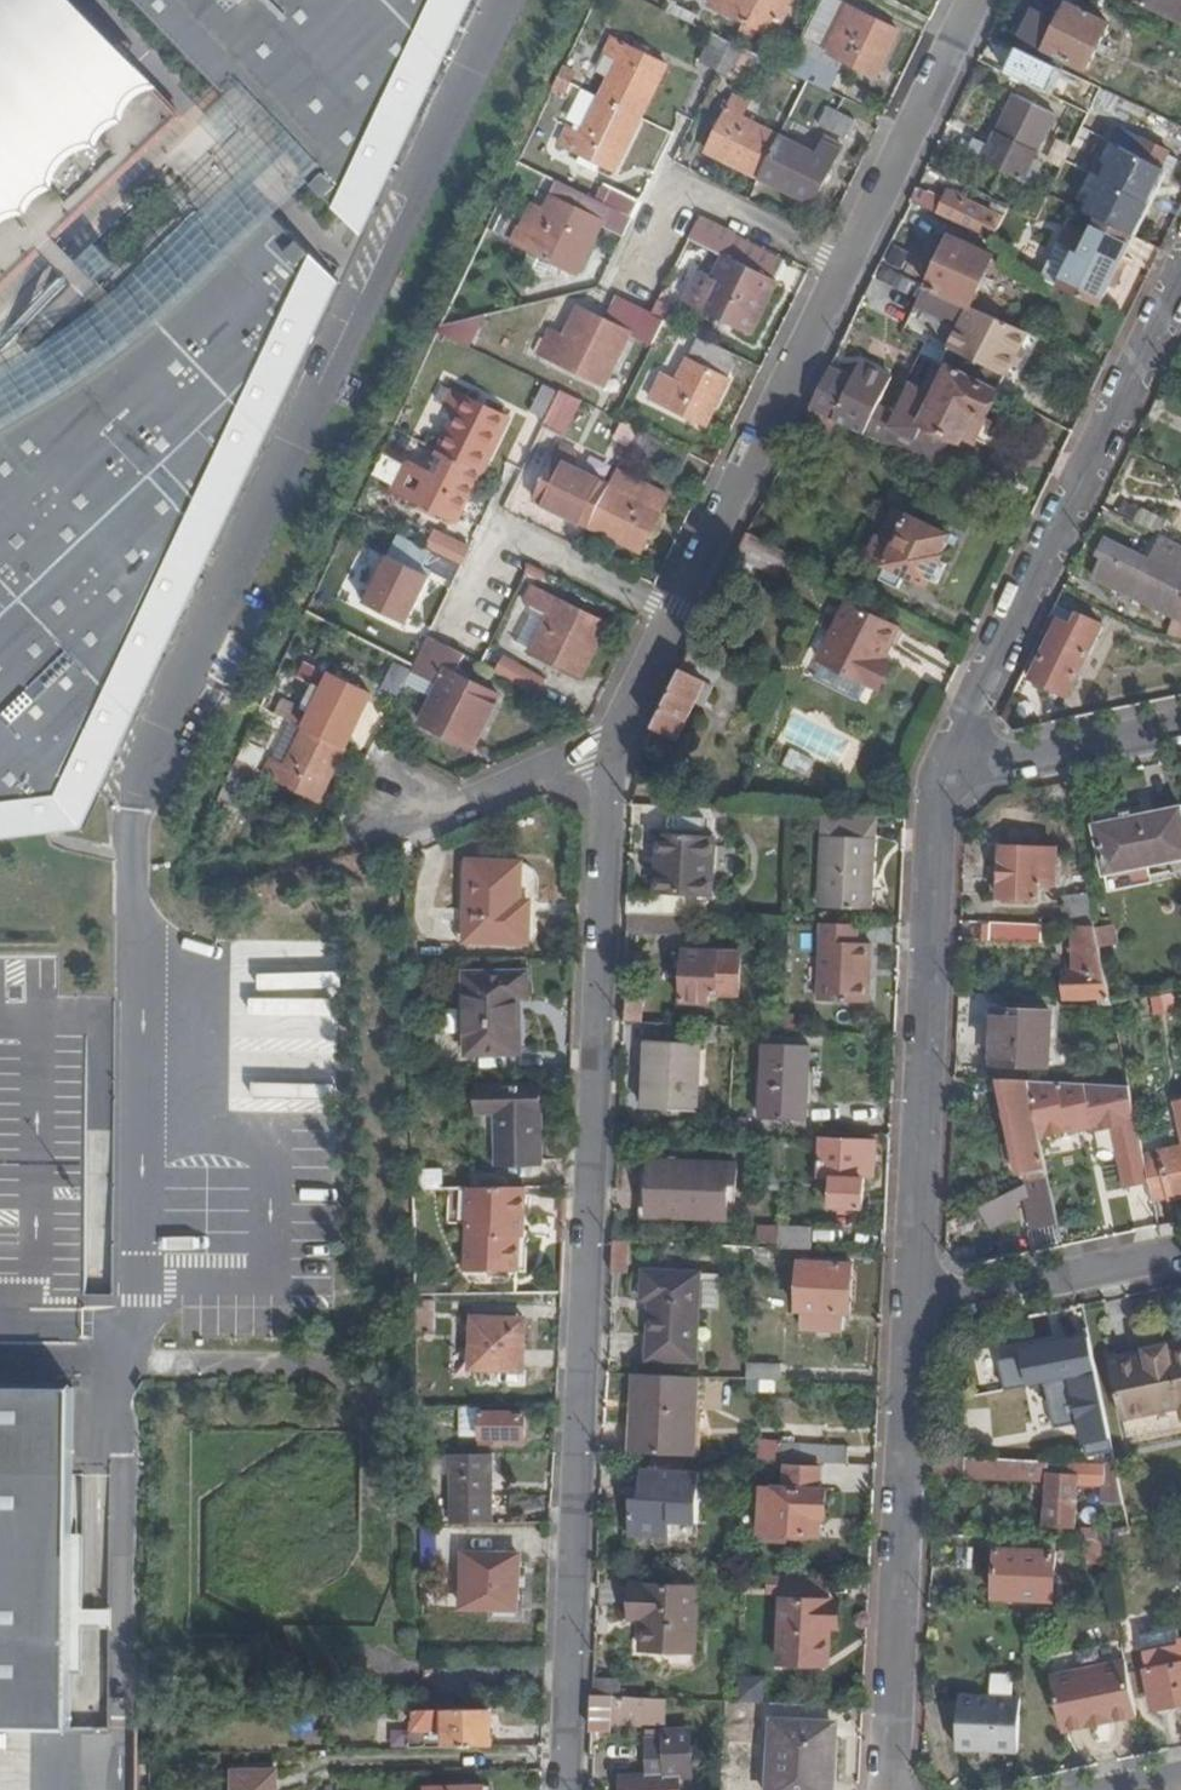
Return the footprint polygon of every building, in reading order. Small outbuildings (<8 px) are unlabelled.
[(48,247),(181,118),(146,81),(70,0),(0,0),(0,293),(48,247)] [(224,92),(233,83),(264,116),(309,165),(300,173),(360,236),(470,0),(137,0),(224,92)] [(711,5),(776,36),(793,0),(713,0),(711,5)] [(1142,0),(1142,1),(1180,20),(1180,0),(1142,0)] [(900,30),(846,4),(824,49),(878,76),(900,30)] [(1061,17),(1038,5),(1022,37),(1045,48),(1045,49),(1088,70),(1110,24),(1067,4),(1061,17)] [(732,44),(714,35),(701,62),(719,71),(732,44)] [(634,49),(613,38),(596,71),(607,76),(597,97),(641,118),(667,65),(648,56),(651,49),(638,42),(634,49)] [(761,58),(732,44),(719,71),(736,79),(738,74),(750,80),(761,58)] [(1050,63),(1017,47),(1005,72),(1038,88),(1050,63)] [(575,73),(563,67),(558,78),(570,83),(575,73)] [(738,74),(736,79),(748,84),(750,80),(738,74)] [(570,83),(558,78),(554,88),(565,93),(570,83)] [(597,97),(582,89),(568,119),(576,124),(573,131),(568,129),(561,144),(582,154),(578,162),(598,172),(602,164),(616,171),(641,118),(597,97)] [(975,139),(967,154),(1050,194),(1057,180),(1029,166),(1055,113),(1016,95),(991,146),(975,139)] [(749,105),(734,97),(707,151),(760,177),(780,137),(743,118),(749,105)] [(829,107),(820,125),(847,139),(855,120),(829,107)] [(780,137),(760,177),(813,204),(841,145),(826,138),(818,155),(786,140),(794,123),(789,120),(780,137)] [(1124,146),(1090,214),(1099,218),(1130,233),(1161,170),(1171,175),(1179,159),(1169,154),(1170,151),(1143,138),(1136,152),(1124,146)] [(1073,146),(1062,141),(1051,163),(1063,168),(1073,146)] [(597,200),(559,182),(534,234),(520,227),(513,243),(578,275),(602,224),(624,235),(633,217),(597,200)] [(605,183),(597,200),(633,217),(641,199),(605,183)] [(946,201),(919,188),(912,202),(992,241),(1003,218),(950,192),(946,201)] [(57,832),(80,829),(339,284),(268,210),(125,345),(0,424),(0,839),(57,832)] [(698,223),(690,238),(724,254),(713,277),(699,271),(684,302),(750,335),(785,263),(734,238),(736,233),(704,218),(698,223)] [(1130,233),(1099,218),(1081,255),(1076,253),(1060,287),(1101,307),(1136,236),(1130,233)] [(943,237),(936,254),(942,256),(928,288),(969,306),(972,307),(995,256),(951,236),(949,240),(943,237)] [(643,310),(619,298),(608,321),(583,309),(568,340),(554,334),(549,343),(544,340),(538,353),(605,386),(643,310)] [(674,308),(659,301),(652,314),(668,321),(674,308)] [(972,307),(969,306),(940,363),(998,391),(1027,332),(972,307)] [(457,327),(441,327),(438,333),(451,339),(457,327)] [(475,335),(457,327),(451,339),(469,348),(475,335)] [(740,357),(699,336),(673,390),(659,383),(657,387),(649,383),(643,394),(706,425),(740,357)] [(997,392),(940,363),(927,387),(915,382),(897,416),(884,443),(933,468),(948,435),(962,442),(964,438),(975,444),(989,420),(985,418),(997,392)] [(559,392),(545,385),(532,413),(546,420),(559,392)] [(459,413),(441,451),(482,471),(507,418),(486,408),(487,400),(482,397),(475,403),(443,387),(437,400),(447,405),(446,407),(459,413)] [(580,400),(561,391),(544,426),(563,435),(580,400)] [(802,426),(815,432),(823,415),(810,409),(802,426)] [(843,425),(823,415),(815,432),(835,442),(843,425)] [(690,453),(637,428),(628,446),(636,450),(681,472),(690,453)] [(578,452),(563,445),(536,500),(589,526),(609,485),(571,466),(578,452)] [(636,450),(628,446),(621,460),(629,464),(636,450)] [(433,467),(417,459),(398,497),(455,525),(482,471),(441,451),(433,467)] [(631,477),(617,469),(609,485),(624,492),(631,477)] [(671,496),(631,477),(624,492),(609,485),(589,526),(643,553),(671,496)] [(950,535),(894,509),(871,557),(888,565),(881,579),(899,588),(906,574),(928,585),(931,580),(939,583),(949,564),(941,560),(943,555),(941,554),(950,535)] [(433,530),(424,548),(462,567),(470,549),(433,530)] [(424,548),(398,535),(392,547),(378,541),(360,581),(353,578),(346,594),(374,608),(369,616),(386,624),(390,616),(407,624),(432,572),(454,583),(462,567),(424,548)] [(1106,554),(1095,578),(1180,620),(1180,592),(1180,589),(1180,588),(1180,546),(1162,537),(1145,572),(1106,554)] [(785,557),(746,538),(737,556),(776,575),(785,557)] [(609,624),(533,587),(525,602),(536,608),(517,645),(531,651),(583,677),(609,624)] [(848,603),(821,661),(823,662),(815,678),(860,700),(868,684),(876,687),(889,660),(883,658),(898,627),(848,603)] [(1077,616),(1056,605),(1043,633),(1051,636),(1031,678),(1069,696),(1103,626),(1078,614),(1077,616)] [(693,646),(682,670),(714,685),(726,661),(693,646)] [(545,687),(549,671),(502,658),(497,673),(545,687)] [(889,660),(876,687),(883,691),(896,664),(889,660)] [(317,669),(309,684),(323,690),(305,728),(345,748),(371,695),(317,669)] [(447,669),(420,723),(474,750),(502,696),(447,669)] [(714,685),(682,670),(654,727),(678,739),(696,702),(703,705),(706,699),(707,700),(714,685)] [(296,711),(268,698),(263,708),(284,718),(292,722),(305,728),(323,690),(309,684),(296,711)] [(284,718),(263,708),(258,718),(279,728),(284,718)] [(790,714),(779,742),(851,770),(862,741),(790,714)] [(305,728),(292,722),(273,759),(286,766),(305,728)] [(345,748),(305,728),(286,766),(273,759),(272,759),(265,774),(319,801),(345,748)] [(253,744),(247,741),(244,747),(250,750),(253,744)] [(267,751),(253,744),(250,750),(244,747),(219,801),(238,810),(251,782),(253,783),(267,751)] [(810,775),(816,758),(791,749),(785,766),(810,775)] [(1095,825),(1106,874),(1149,865),(1180,858),(1180,807),(1134,817),(1095,825)] [(1132,808),(1093,816),(1095,825),(1134,817),(1132,808)] [(876,817),(824,814),(819,908),(871,910),(876,817)] [(712,836),(660,833),(657,894),(628,893),(627,913),(693,917),(705,917),(706,897),(709,897),(710,876),(736,878),(738,847),(712,845),(712,836)] [(1057,848),(1002,845),(999,899),(1039,900),(1040,883),(1055,884),(1057,848)] [(522,863),(470,861),(467,940),(529,943),(530,925),(529,922),(528,919),(526,917),(523,915),(520,915),(521,902),(522,863)] [(1149,865),(1106,874),(1109,892),(1153,883),(1149,865)] [(1089,895),(1063,898),(1064,926),(1074,926),(1095,926),(1089,895)] [(530,903),(521,902),(520,915),(523,915),(526,917),(528,919),(529,922),(530,925),(530,903)] [(1043,925),(991,922),(990,942),(1042,945),(1043,925)] [(858,925),(821,923),(818,1001),(869,1003),(871,944),(858,943),(858,925)] [(1113,925),(1096,928),(1100,947),(1117,944),(1113,925)] [(1095,926),(1074,926),(1074,971),(1065,971),(1066,997),(1110,995),(1100,947),(1096,928),(1096,926),(1095,926)] [(739,953),(682,950),(680,1001),(707,1003),(707,994),(737,995),(739,953)] [(527,973),(467,974),(468,1053),(520,1052),(519,996),(528,996),(527,973)] [(1051,1011),(996,1009),(994,1064),(1049,1066),(1051,1011)] [(700,1043),(648,1041),(645,1108),(697,1110),(700,1043)] [(811,1047),(765,1044),(761,1117),(807,1120),(811,1047)] [(1029,1080),(1001,1079),(1021,1175),(1047,1170),(1041,1137),(1029,1080)] [(1129,1086),(1029,1080),(1041,1137),(1113,1122),(1119,1149),(1141,1144),(1140,1137),(1129,1086)] [(541,1084),(478,1086),(478,1115),(498,1114),(499,1165),(543,1163),(541,1084)] [(1140,1137),(1141,1144),(1153,1201),(1180,1195),(1180,1148),(1166,1151),(1162,1132),(1140,1137)] [(867,1140),(821,1138),(819,1177),(833,1177),(832,1206),(863,1207),(867,1140)] [(1141,1144),(1119,1149),(1131,1208),(1154,1203),(1153,1201),(1141,1144)] [(652,1160),(642,1159),(639,1224),(678,1226),(679,1216),(649,1215),(652,1160)] [(738,1164),(652,1160),(649,1215),(679,1216),(727,1219),(729,1185),(737,1186),(738,1164)] [(420,1188),(443,1189),(444,1169),(421,1168),(420,1188)] [(1048,1173),(978,1209),(988,1228),(1019,1213),(1014,1202),(1025,1196),(1033,1230),(1037,1229),(1059,1224),(1048,1173)] [(527,1187),(469,1188),(466,1270),(519,1272),(521,1237),(521,1227),(525,1227),(527,1187)] [(1059,1224),(1037,1229),(1040,1246),(1063,1240),(1059,1224)] [(778,1243),(779,1227),(760,1226),(759,1242),(778,1243)] [(813,1228),(779,1227),(778,1243),(778,1249),(812,1251),(813,1228)] [(853,1264),(800,1262),(798,1310),(815,1311),(815,1319),(834,1320),(835,1312),(851,1313),(853,1264)] [(701,1272),(644,1270),(643,1299),(651,1300),(648,1360),(697,1361),(701,1272)] [(435,1301),(416,1301),(417,1330),(434,1330),(435,1301)] [(525,1319),(474,1317),(472,1369),(524,1371),(525,1319)] [(1114,1451),(1088,1328),(1058,1334),(1070,1392),(1065,1395),(1058,1402),(1056,1408),(1060,1426),(1065,1430),(1072,1435),(1078,1435),(1084,1434),(1089,1456),(1114,1451)] [(1112,1363),(1124,1419),(1180,1407),(1180,1349),(1171,1351),(1169,1343),(1145,1348),(1147,1356),(1112,1363)] [(1145,1348),(1111,1355),(1112,1363),(1147,1356),(1145,1348)] [(782,1364),(748,1363),(748,1378),(782,1379),(782,1364)] [(701,1377),(635,1374),(631,1454),(697,1457),(701,1377)] [(71,1726),(71,1717),(71,1703),(73,1385),(0,1385),(0,1725),(71,1726)] [(481,1406),(460,1406),(460,1437),(481,1436),(481,1412),(481,1406)] [(527,1412),(481,1412),(481,1436),(481,1446),(524,1445),(524,1439),(527,1438),(527,1412)] [(848,1446),(783,1444),(782,1461),(848,1464),(848,1446)] [(493,1455),(451,1455),(451,1472),(454,1472),(454,1525),(493,1524),(493,1455)] [(1115,1465),(936,1456),(935,1476),(1048,1480),(1046,1524),(1075,1525),(1077,1483),(1104,1485),(1103,1502),(1124,1504),(1115,1465)] [(786,1465),(785,1487),(763,1486),(760,1533),(822,1536),(823,1520),(826,1520),(827,1489),(822,1489),(822,1467),(786,1465)] [(677,1525),(708,1526),(709,1471),(645,1469),(645,1499),(631,1498),(630,1539),(676,1540),(677,1525)] [(1099,1531),(1084,1529),(1084,1541),(1099,1542),(1099,1541),(1099,1532),(1099,1531)] [(1084,1541),(1083,1541),(1088,1562),(1104,1558),(1099,1542),(1084,1541)] [(1056,1551),(998,1548),(995,1597),(1053,1600),(1056,1551)] [(519,1555),(466,1554),(463,1608),(516,1610),(519,1555)] [(691,1572),(666,1571),(665,1586),(638,1584),(637,1607),(644,1608),(644,1621),(643,1649),(661,1650),(695,1651),(699,1588),(691,1587),(691,1572)] [(828,1579),(769,1576),(768,1592),(783,1592),(780,1664),(804,1665),(804,1659),(828,1660),(830,1614),(827,1614),(828,1579)] [(638,1584),(631,1584),(630,1620),(644,1621),(644,1608),(637,1607),(638,1584)] [(1141,1635),(1155,1710),(1180,1704),(1180,1640),(1179,1628),(1141,1635)] [(1126,1661),(1052,1676),(1063,1731),(1138,1716),(1126,1661)] [(620,1679),(596,1678),(595,1694),(620,1695),(620,1679)] [(1021,1698),(960,1694),(957,1749),(1018,1752),(1021,1698)] [(594,1696),(592,1696),(591,1729),(623,1730),(624,1726),(644,1727),(644,1725),(666,1725),(667,1700),(614,1698),(614,1697),(594,1696)] [(491,1710),(416,1711),(417,1749),(493,1747),(492,1723),(491,1723),(491,1710)] [(773,1720),(769,1789),(829,1789),(832,1723),(773,1720)] [(647,1739),(649,1774),(621,1776),(622,1789),(680,1789),(680,1777),(693,1776),(691,1728),(665,1729),(665,1737),(647,1739)] [(235,1772),(235,1789),(277,1789),(277,1771),(235,1772)]
